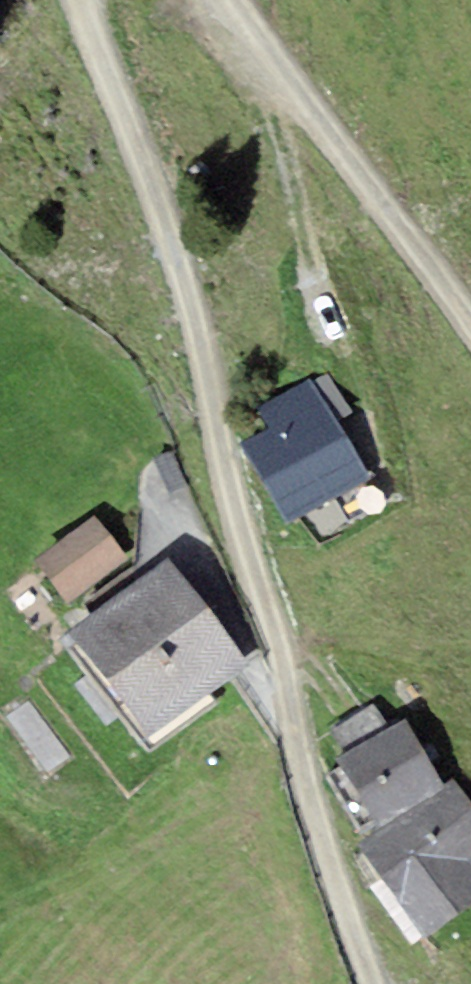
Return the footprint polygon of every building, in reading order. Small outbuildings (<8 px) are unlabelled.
[(330,375),(316,383),(337,421),(351,413),(330,375)] [(245,442),(291,522),(369,478),(337,421),(316,383),(313,378),(257,410),(268,429),(245,442)] [(95,514),(36,563),(69,603),(128,554),(95,514)] [(70,631),(148,736),(249,661),(171,556),(70,631)] [(331,729),(344,753),(387,729),(374,705),(331,729)] [(344,753),(335,758),(375,831),(448,791),(444,784),(408,718),(387,729),(344,753)] [(444,784),(448,791),(375,831),(357,845),(421,941),(470,906),(470,802),(453,779),(444,784)]
